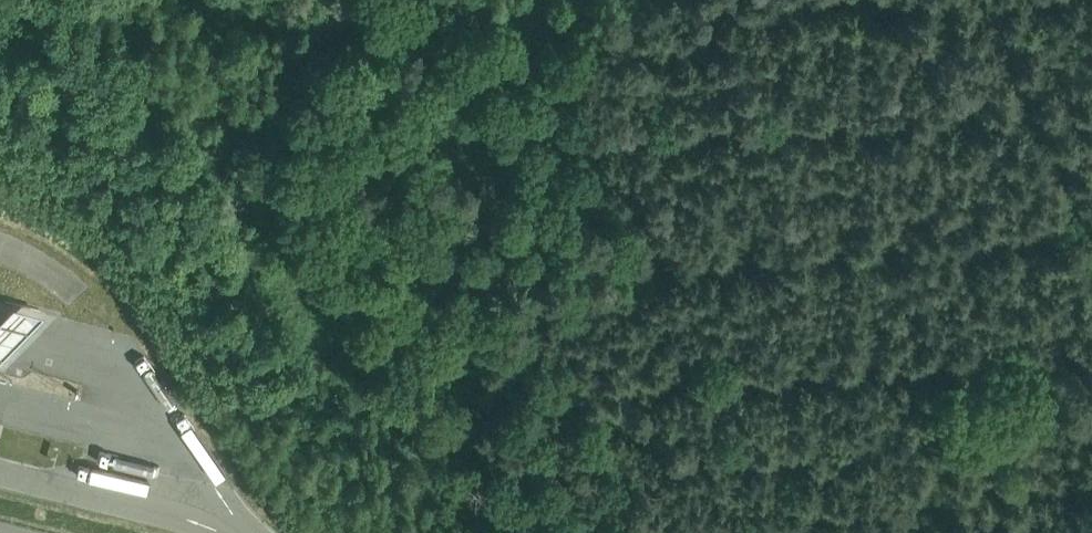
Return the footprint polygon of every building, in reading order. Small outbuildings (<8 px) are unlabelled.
[(0,322),(0,359),(45,314),(15,306),(0,322)]
